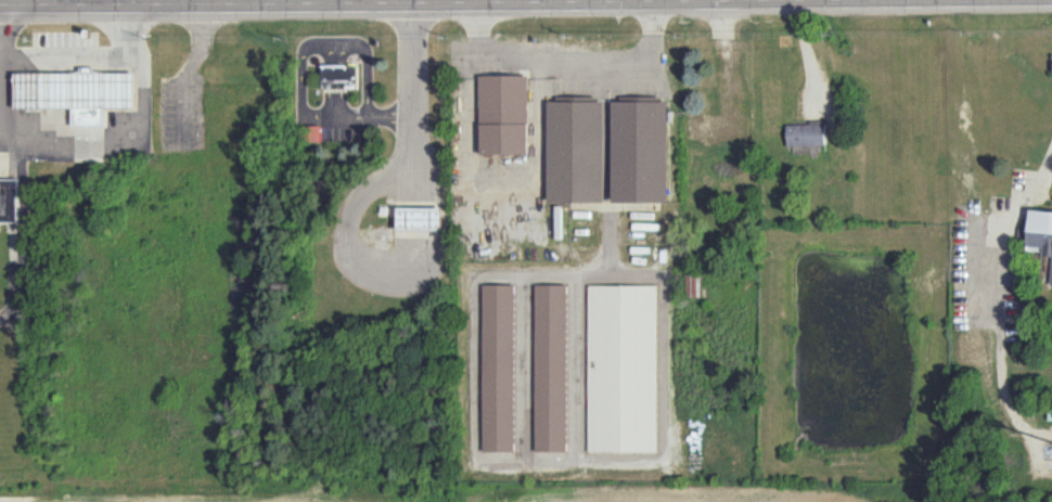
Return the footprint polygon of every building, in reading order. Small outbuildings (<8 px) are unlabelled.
[(319,65),(354,64),(355,89),(319,89),(319,65)] [(12,73),(132,73),(132,108),(12,108),(12,73)] [(476,76),(477,154),(525,154),(525,75),(476,76)] [(544,100),(544,203),(601,203),(601,100),(593,100),(593,95),(555,95),(555,100),(544,100)] [(610,100),(620,100),(620,95),(657,96),(657,100),(666,100),(665,203),(608,202),(610,100)] [(784,119),(787,150),(826,145),(823,116),(784,119)] [(15,222),(15,180),(0,180),(0,222),(15,222)] [(395,207),(395,230),(439,230),(439,207),(395,207)] [(1024,248),(1041,249),(1040,256),(1050,257),(1048,285),(1051,286),(1051,213),(1027,211),(1024,248)] [(699,296),(700,274),(685,274),(684,296),(699,296)] [(480,285),(479,452),(513,453),(514,286),(480,285)] [(534,285),(533,452),(565,452),(566,285),(534,285)] [(657,285),(588,285),(588,451),(657,452),(657,285)]
